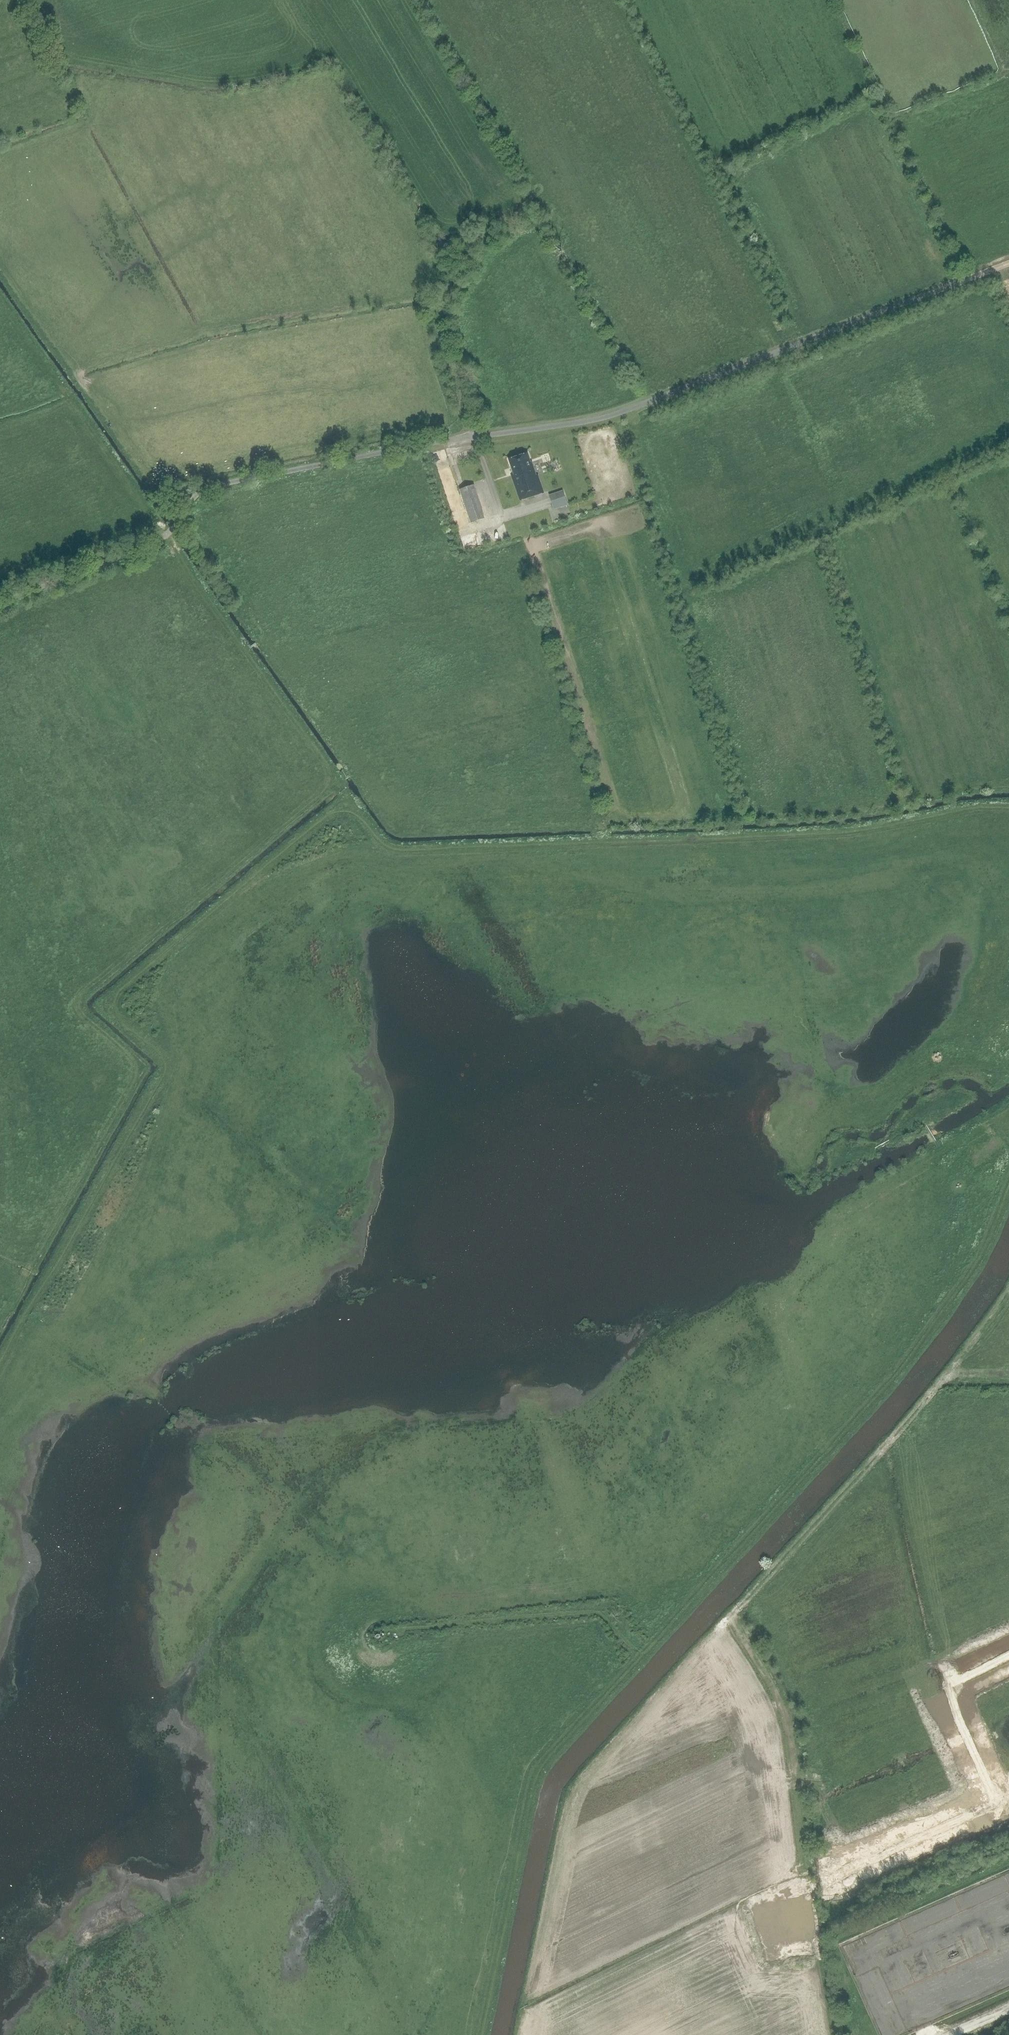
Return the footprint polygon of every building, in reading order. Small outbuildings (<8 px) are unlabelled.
[(511,476),(519,500),(543,492),(537,474),(534,466),(533,466),(532,462),(530,463),(527,453),(509,460),(514,475),(511,476)] [(459,489),(471,522),(485,518),(474,484),(459,489)] [(563,491),(549,495),(553,507),(567,503),(563,491)]
